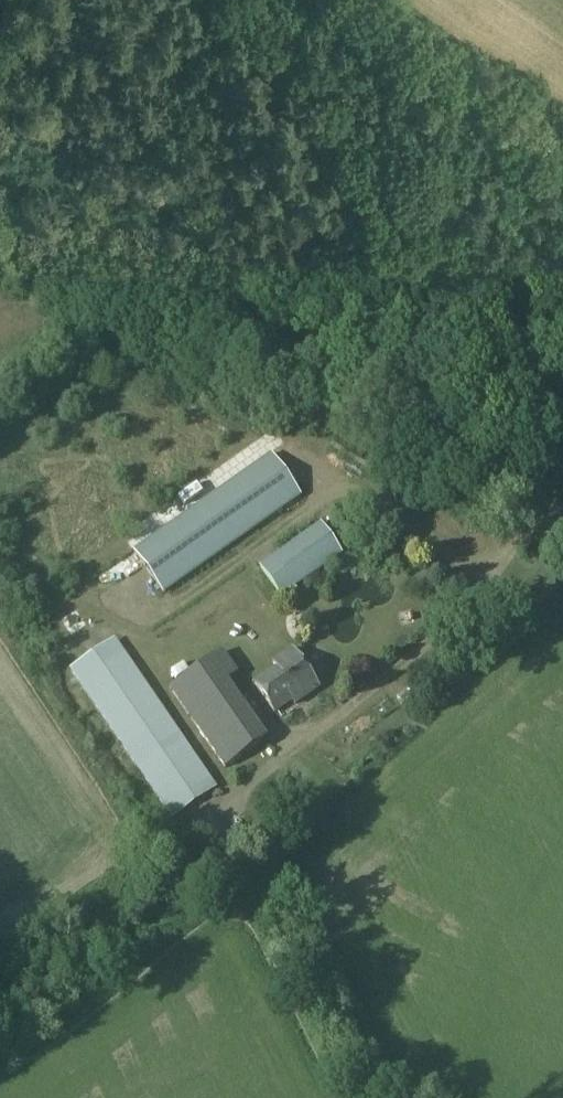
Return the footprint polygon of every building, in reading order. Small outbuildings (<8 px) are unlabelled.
[(163,593),(302,495),(271,452),(132,551),(163,593)] [(259,566),(281,597),(342,553),(319,522),(259,566)] [(115,639),(69,670),(171,820),(216,789),(115,639)] [(275,712),(292,700),(295,704),(318,687),(291,649),(267,666),(271,671),(254,683),(275,712)] [(221,652),(168,690),(224,770),(265,741),(224,682),(236,674),(221,652)]
